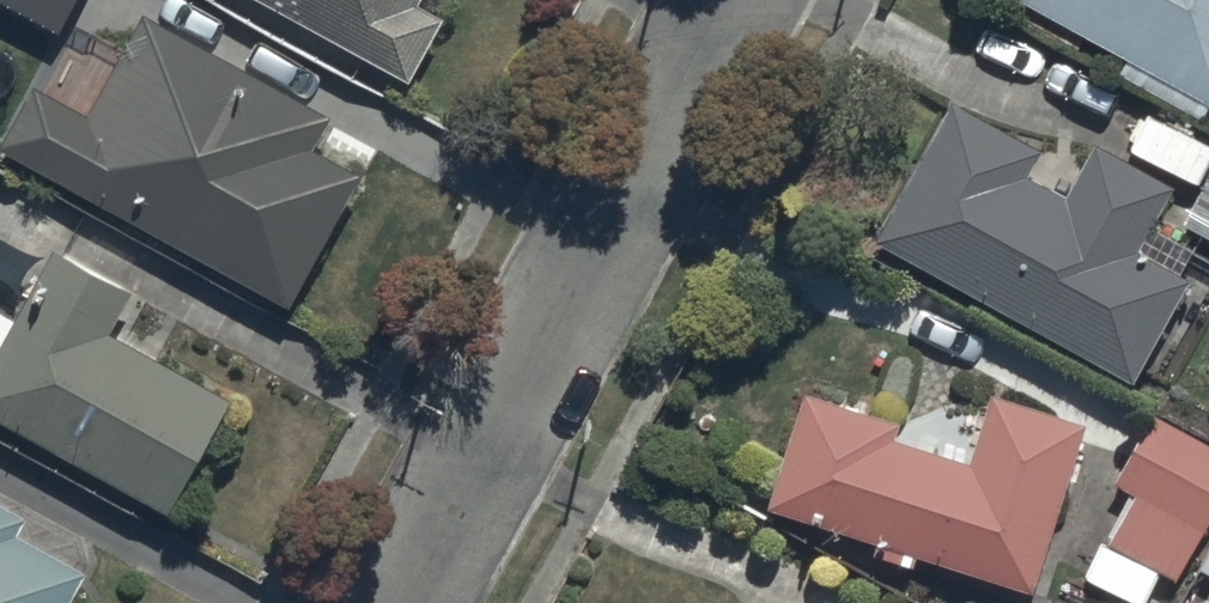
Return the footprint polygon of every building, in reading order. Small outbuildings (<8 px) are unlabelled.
[(75,0),(0,0),(0,3),(58,33),(75,0)] [(409,87),(441,27),(416,14),(424,0),(246,0),(409,87)] [(1011,1),(1208,108),(1208,0),(1012,0),(1011,1)] [(0,151),(0,156),(293,316),(365,184),(316,157),(333,126),(142,22),(86,123),(31,93),(0,151)] [(1043,159),(951,109),(875,246),(1133,387),(1186,291),(1137,264),(1174,196),(1093,152),(1064,206),(1028,187),(1043,159)] [(1185,231),(1208,244),(1208,187),(1185,231)] [(169,520),(228,405),(108,344),(129,303),(50,262),(16,328),(0,320),(0,433),(169,520)] [(803,401),(766,515),(1032,600),(1086,433),(992,403),(970,473),(892,448),(898,431),(803,401)] [(1108,549),(1175,584),(1208,521),(1208,453),(1151,422),(1114,490),(1134,501),(1108,549)] [(88,582),(18,544),(28,526),(0,510),(0,602),(76,602),(88,582)]
